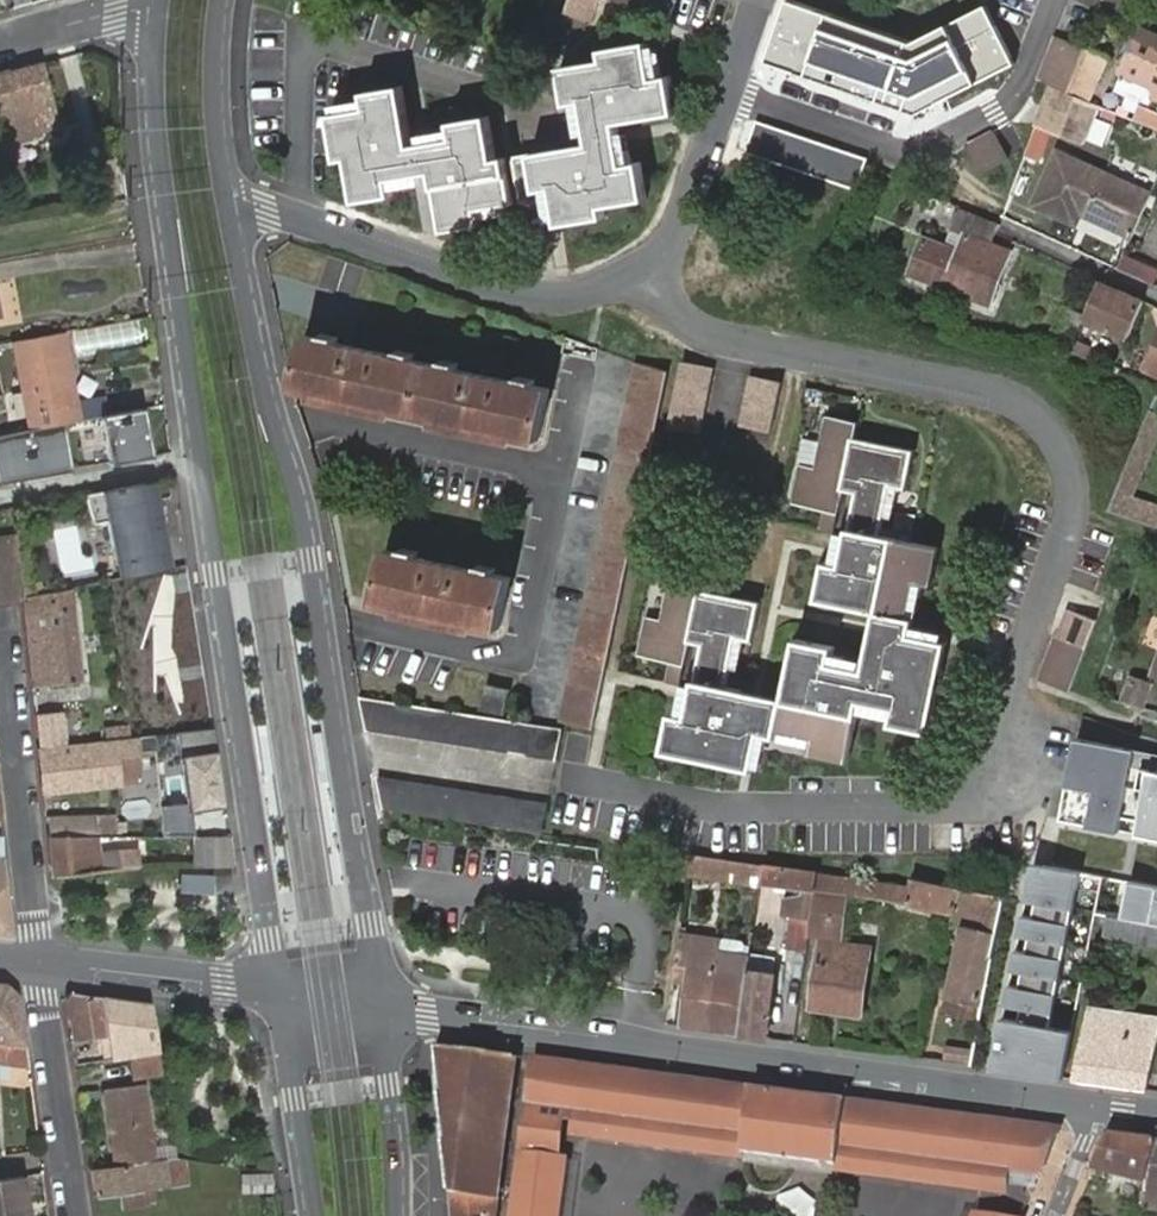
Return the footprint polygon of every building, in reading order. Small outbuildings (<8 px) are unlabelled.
[(647,0),(622,0),(644,9),(647,0)] [(792,0),(789,0),(768,63),(920,115),(1020,66),(989,3),(911,41),(792,0)] [(1141,29),(1122,75),(1116,91),(1156,109),(1156,36),(1141,29)] [(1072,97),(1093,51),(1061,38),(1041,86),(1054,90),(1072,97)] [(594,147),(518,158),(527,201),(545,198),(544,190),(577,185),(580,198),(584,198),(589,221),(607,218),(605,208),(647,201),(641,165),(627,167),(620,124),(633,121),(678,113),(671,79),(657,81),(650,44),(606,53),(607,61),(566,70),(572,105),(586,103),(594,147)] [(1112,59),(1093,51),(1072,97),(1085,101),(1092,104),(1112,59)] [(0,74),(0,142),(58,126),(40,64),(0,74)] [(516,203),(507,160),(499,161),(490,118),(454,125),(457,139),(414,146),(412,132),(403,88),(367,94),(370,109),(332,117),(341,159),(349,158),(357,200),(393,194),(391,181),(434,172),(437,187),(445,229),(481,224),(478,209),(516,203)] [(1054,90),(1037,128),(1070,140),(1085,101),(1072,97),(1054,90)] [(1085,101),(1070,140),(1084,146),(1099,107),(1092,104),(1085,101)] [(1133,106),(1127,119),(1149,128),(1155,115),(1133,106)] [(1149,128),(1156,131),(1156,115),(1155,115),(1149,128)] [(641,165),(633,121),(620,124),(627,167),(641,165)] [(865,160),(756,121),(745,151),(854,189),(865,160)] [(457,139),(454,125),(412,132),(414,146),(457,139)] [(1041,157),(1041,132),(1026,132),(1026,157),(1041,157)] [(1009,161),(996,133),(969,147),(983,174),(1009,161)] [(1085,217),(1131,236),(1150,194),(1053,150),(1031,205),(1079,228),(1085,217)] [(527,201),(518,158),(507,160),(516,203),(527,201)] [(393,194),(437,187),(434,172),(391,181),(393,194)] [(988,246),(996,227),(961,210),(950,233),(961,237),(957,249),(946,245),(921,234),(908,269),(985,302),(1003,253),(988,246)] [(950,233),(946,245),(957,249),(961,237),(950,233)] [(1150,282),(1156,266),(1121,255),(1116,271),(1150,282)] [(1085,312),(1082,320),(1129,338),(1131,336),(1144,301),(1096,280),(1085,312)] [(1053,343),(1072,350),(1082,320),(1085,312),(1066,306),(1053,343)] [(63,333),(15,342),(31,430),(64,424),(80,420),(63,333)] [(294,389),(417,415),(535,440),(547,387),(433,363),(341,344),(305,337),(294,389)] [(1145,369),(1156,374),(1156,343),(1145,369)] [(678,362),(665,428),(696,434),(710,369),(678,362)] [(642,369),(632,365),(559,721),(590,729),(615,606),(635,512),(663,377),(642,369)] [(777,383),(746,376),(736,426),(767,432),(777,383)] [(1153,407),(1145,427),(1156,432),(1156,409),(1153,407)] [(100,417),(109,465),(151,457),(143,409),(100,417)] [(852,518),(884,528),(892,486),(901,487),(909,488),(917,452),(856,437),(858,423),(830,416),(819,467),(803,464),(796,498),(829,505),(824,527),(837,530),(844,492),(847,479),(859,482),(852,518)] [(72,472),(64,424),(31,430),(0,436),(0,485),(72,472)] [(1145,427),(1128,471),(1143,477),(1156,441),(1156,432),(1145,427)] [(1128,471),(1112,509),(1156,525),(1156,502),(1138,493),(1143,477),(1128,471)] [(162,498),(158,480),(145,482),(149,501),(162,498)] [(149,501),(145,482),(88,494),(90,504),(97,523),(110,520),(121,577),(175,567),(169,534),(154,537),(152,524),(166,520),(162,498),(149,501)] [(883,534),(884,528),(852,518),(844,564),(828,561),(820,598),(881,612),(897,537),(883,534)] [(166,520),(152,524),(154,537),(169,534),(166,520)] [(26,595),(24,580),(19,536),(0,539),(0,599),(26,595)] [(938,547),(897,537),(881,612),(908,617),(917,579),(931,583),(938,547)] [(509,574),(384,552),(376,602),(499,624),(509,574)] [(727,764),(741,691),(728,689),(737,638),(752,641),(760,603),(701,589),(704,575),(676,568),(664,620),(650,618),(641,654),(674,661),(669,683),(682,685),(690,646),(695,628),(708,632),(689,721),(673,719),(666,752),(727,764)] [(41,578),(24,580),(26,595),(38,593),(42,592),(41,578)] [(38,593),(26,595),(34,687),(82,683),(75,609),(40,611),(38,593)] [(1096,621),(1064,609),(1038,679),(1070,692),(1096,621)] [(908,617),(881,612),(878,624),(872,654),(944,670),(950,644),(915,636),(917,628),(918,620),(908,617)] [(944,670),(872,654),(868,670),(833,663),(836,646),(799,638),(792,672),(786,701),(859,718),(863,703),(898,711),(895,724),(930,731),(944,670)] [(1138,678),(1130,701),(1146,707),(1154,684),(1138,678)] [(511,690),(487,684),(482,709),(507,714),(511,690)] [(779,729),(786,701),(741,691),(727,764),(753,768),(761,735),(777,738),(779,729)] [(564,730),(363,698),(369,731),(554,761),(555,756),(560,757),(564,730)] [(859,718),(786,701),(779,729),(817,737),(815,753),(850,761),(859,718)] [(37,714),(40,747),(65,745),(62,711),(37,714)] [(129,726),(104,729),(105,740),(131,737),(129,726)] [(212,729),(176,733),(186,804),(160,806),(162,837),(195,837),(192,812),(224,807),(212,729)] [(154,735),(136,737),(137,751),(155,749),(154,735)] [(39,747),(43,791),(140,780),(137,751),(136,737),(131,737),(105,740),(65,745),(40,747),(39,747)] [(1156,839),(1156,770),(1133,765),(1136,750),(1076,739),(1060,821),(1156,839)] [(386,808),(540,831),(544,800),(378,776),(386,808)] [(47,815),(48,832),(97,828),(117,826),(116,809),(47,815)] [(99,853),(97,831),(49,835),(53,874),(117,870),(139,869),(137,847),(99,853)] [(237,867),(233,834),(198,835),(202,867),(237,867)] [(12,937),(2,846),(0,846),(0,935),(12,937)] [(715,868),(717,855),(689,851),(687,863),(715,868)] [(759,875),(761,862),(717,855),(715,868),(716,868),(759,875)] [(818,871),(761,862),(759,875),(759,881),(815,890),(818,871)] [(1075,909),(1081,875),(1033,866),(1027,900),(1075,909)] [(850,895),(896,903),(899,884),(818,871),(815,890),(812,917),(809,936),(843,941),(850,895)] [(210,875),(181,874),(180,893),(209,894),(210,885),(210,875)] [(899,884),(896,903),(950,915),(955,888),(909,879),(908,886),(899,884)] [(1131,886),(1124,921),(1156,927),(1156,891),(1131,886)] [(950,915),(948,923),(962,926),(969,891),(955,888),(950,915)] [(969,891),(962,926),(949,1000),(982,1006),(1001,897),(969,891)] [(1027,900),(1021,935),(1068,943),(1075,909),(1027,900)] [(787,949),(807,952),(809,936),(812,917),(791,914),(787,949)] [(1106,917),(1102,940),(1156,950),(1156,927),(1106,917)] [(723,928),(679,921),(677,933),(721,940),(723,928)] [(686,981),(680,1025),(737,1033),(746,968),(748,957),(743,956),(719,954),(721,940),(677,933),(673,963),(688,965),(686,981)] [(1068,943),(1021,935),(1014,969),(1062,978),(1068,943)] [(744,946),(743,940),(723,938),(721,940),(719,954),(743,956),(744,946)] [(876,952),(822,944),(812,1009),(866,1016),(876,952)] [(748,957),(746,968),(774,973),(776,961),(748,957)] [(673,963),(671,978),(686,981),(688,965),(673,963)] [(746,968),(737,1033),(765,1037),(774,973),(746,968)] [(1062,978),(1014,969),(1008,1004),(1025,1007),(1056,1013),(1062,978)] [(0,984),(0,1060),(26,1063),(17,997),(5,984),(0,984)] [(107,1038),(106,998),(69,993),(66,1000),(66,1017),(67,1027),(70,1040),(92,1037),(92,1042),(107,1039),(107,1038)] [(159,1051),(151,1004),(106,998),(107,1038),(107,1039),(108,1042),(132,1039),(134,1054),(156,1051),(159,1051)] [(946,1011),(980,1017),(982,1006),(949,1000),(946,1011)] [(1022,1023),(1005,1020),(996,1069),(1067,1079),(1075,1033),(1053,1029),(1056,1013),(1025,1007),(1022,1023)] [(1074,1079),(1147,1090),(1156,1040),(1156,1023),(1089,1007),(1074,1079)] [(110,1058),(131,1055),(134,1054),(132,1039),(108,1042),(110,1052),(110,1053),(110,1058)] [(103,1053),(110,1052),(108,1042),(101,1042),(103,1053)] [(945,1045),(942,1062),(972,1066),(974,1050),(945,1045)] [(498,1210),(515,1059),(436,1049),(453,1215),(496,1215),(498,1210)] [(160,1074),(156,1051),(134,1054),(131,1055),(136,1078),(160,1074)] [(1059,1131),(534,1062),(528,1105),(744,1135),(742,1152),(837,1166),(839,1147),(1008,1170),(1041,1175),(1059,1131)] [(176,1157),(173,1137),(171,1127),(152,1130),(145,1086),(104,1090),(116,1166),(140,1162),(176,1157)] [(744,1135),(528,1105),(522,1156),(568,1161),(571,1136),(741,1159),(742,1152),(744,1135)] [(1107,1138),(1092,1174),(1147,1184),(1156,1144),(1107,1138)] [(1147,1184),(1141,1212),(1156,1215),(1156,1144),(1147,1184)] [(1006,1184),(1008,1170),(839,1147),(837,1166),(837,1170),(1005,1194),(1006,1184)] [(522,1156),(515,1215),(560,1215),(568,1161),(522,1156)] [(560,1215),(577,1215),(583,1162),(568,1161),(560,1215)] [(116,1166),(91,1169),(95,1196),(123,1192),(124,1204),(142,1202),(139,1189),(183,1182),(180,1162),(166,1164),(163,1162),(157,1163),(142,1165),(140,1162),(116,1166)] [(1035,1187),(1041,1175),(1008,1170),(1006,1184),(1035,1187)] [(242,1191),(273,1187),(269,1173),(240,1177),(242,1191)] [(22,1176),(0,1179),(0,1215),(28,1215),(22,1176)] [(815,1205),(798,1190),(777,1199),(776,1215),(814,1215),(815,1205)]
